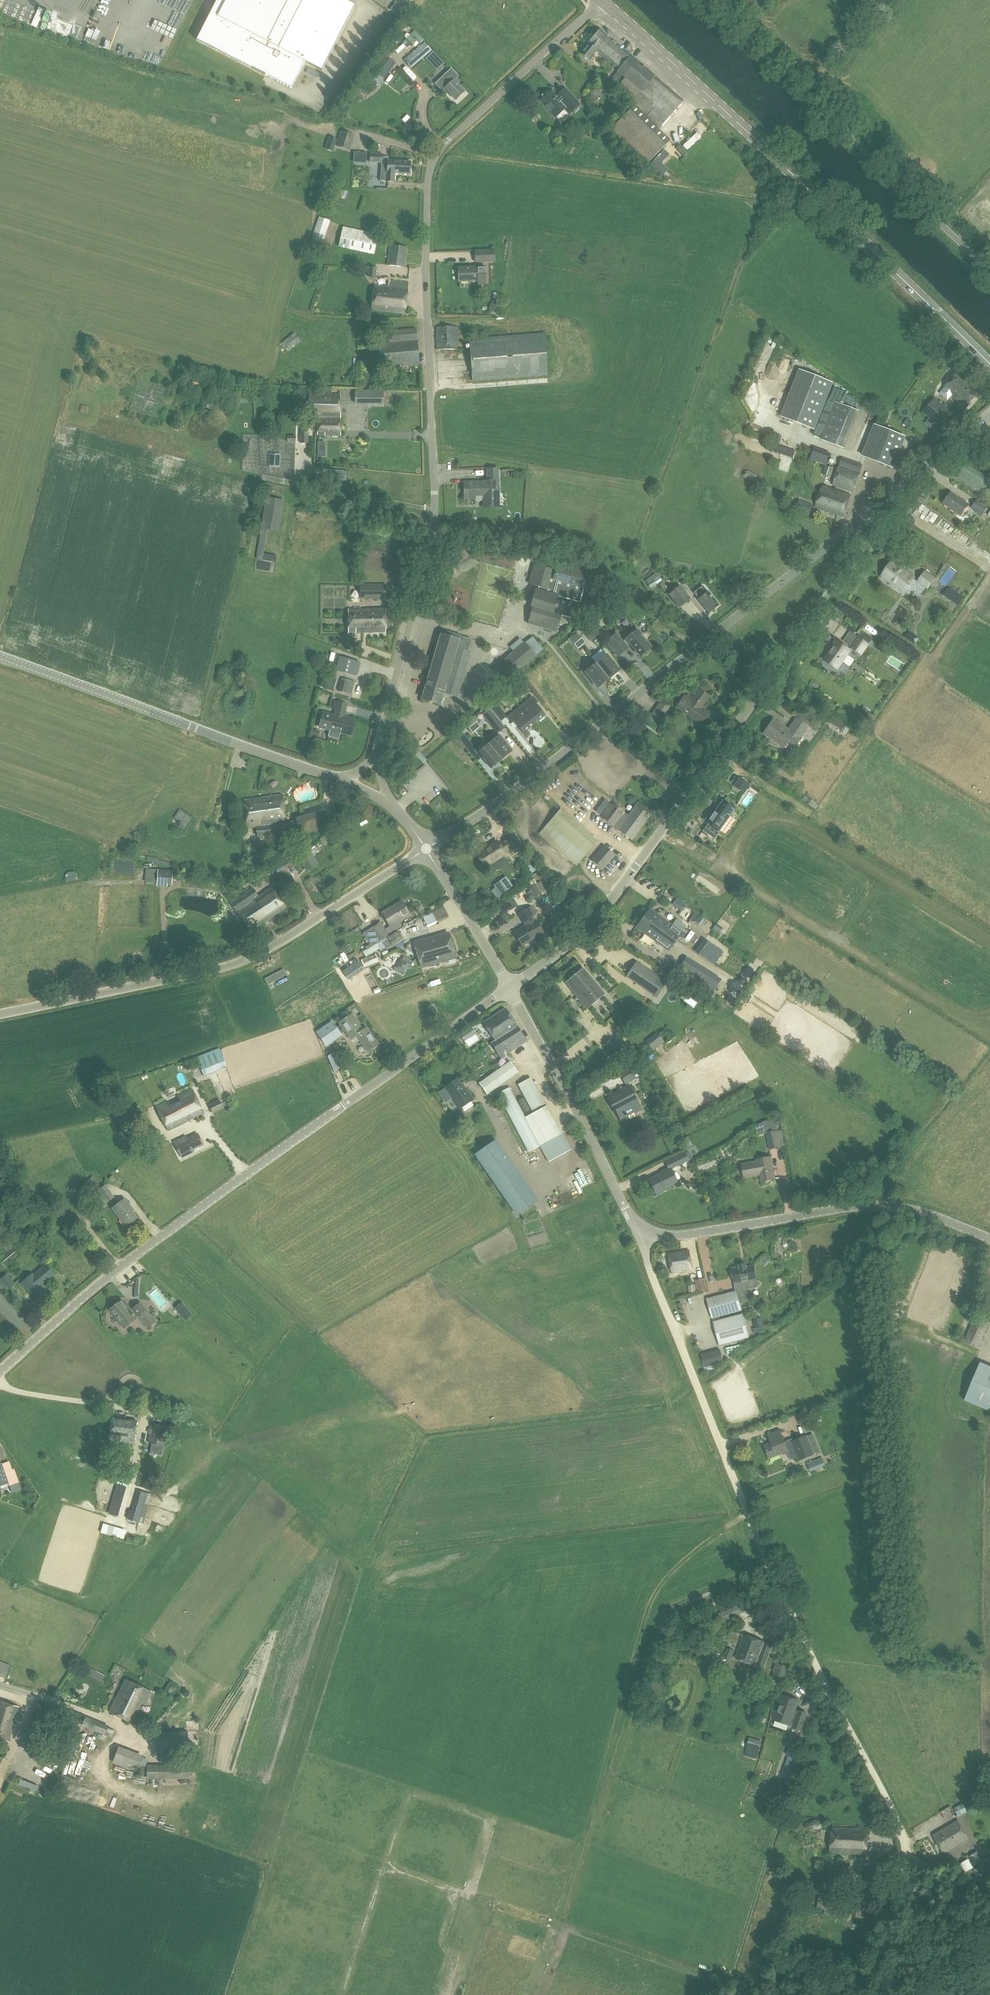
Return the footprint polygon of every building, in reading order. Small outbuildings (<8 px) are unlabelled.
[(224,4),(217,1),(211,12),(203,26),(204,27),(197,40),(291,89),(304,63),(322,72),(355,7),(342,0),(226,0),(224,4)] [(407,11),(396,2),(390,10),(401,19),(407,11)] [(631,55),(609,36),(609,37),(601,30),(580,53),(587,59),(589,57),(591,59),(595,55),(593,53),(595,50),(618,70),(631,55)] [(406,57),(407,58),(405,60),(410,66),(412,64),(414,66),(432,50),(425,42),(406,57)] [(383,55),(372,70),(367,76),(378,85),(384,79),(395,64),(383,55)] [(616,87),(634,105),(635,105),(658,128),(683,100),(631,55),(618,70),(617,72),(624,78),(616,86),(616,87)] [(438,71),(442,74),(454,63),(450,59),(438,71)] [(624,78),(617,72),(609,80),(616,86),(624,78)] [(604,76),(597,84),(604,90),(610,82),(604,76)] [(453,80),(444,88),(455,99),(463,91),(453,80)] [(604,90),(597,84),(588,94),(595,100),(604,90)] [(565,88),(556,95),(551,90),(540,100),(555,117),(564,108),(569,113),(579,103),(565,88)] [(635,105),(634,105),(607,132),(643,167),(670,140),(658,128),(635,105)] [(372,141),(372,129),(358,128),(357,141),(372,141)] [(312,129),(302,151),(310,155),(320,132),(312,129)] [(342,132),(337,146),(349,150),(353,135),(342,132)] [(329,137),(326,149),(332,151),(335,139),(329,137)] [(370,160),(370,162),(382,163),(381,181),(386,181),(394,182),(394,173),(409,174),(410,161),(393,160),(389,160),(389,158),(383,157),(383,153),(371,153),(370,160)] [(321,213),(315,237),(327,240),(333,216),(321,213)] [(380,235),(349,228),(344,227),(340,247),(375,255),(380,235)] [(407,247),(390,245),(387,265),(405,267),(407,247)] [(494,250),(475,250),(476,262),(494,261),(494,250)] [(377,267),(369,266),(368,277),(376,277),(377,267)] [(486,282),(485,266),(458,267),(459,281),(478,281),(478,282),(486,282)] [(389,280),(388,287),(407,289),(408,282),(389,280)] [(407,289),(388,287),(375,285),(372,309),(404,313),(407,289)] [(498,302),(492,301),(491,308),(488,308),(488,312),(490,312),(490,314),(499,315),(499,312),(498,312),(498,302)] [(457,349),(457,326),(436,327),(436,349),(457,349)] [(419,365),(416,328),(388,331),(389,342),(378,343),(380,368),(419,365)] [(468,338),(472,381),(547,375),(544,332),(468,338)] [(288,351),(301,341),(294,333),(281,343),(288,351)] [(800,369),(781,416),(816,430),(834,383),(800,369)] [(957,371),(944,387),(966,407),(980,391),(957,371)] [(196,391),(198,384),(192,382),(190,389),(196,391)] [(383,404),(383,390),(355,390),(355,404),(383,404)] [(309,392),(308,417),(317,417),(317,435),(341,435),(341,393),(309,392)] [(934,397),(922,412),(939,427),(952,412),(934,397)] [(821,439),(845,449),(860,410),(835,401),(821,439)] [(874,424),(862,456),(893,468),(906,437),(874,424)] [(300,443),(308,443),(309,425),(301,425),(300,443)] [(777,441),(777,452),(795,452),(795,441),(777,441)] [(269,466),(280,467),(281,454),(270,453),(269,466)] [(863,465),(850,460),(842,457),(833,485),(854,492),(860,472),(863,465)] [(977,490),(985,476),(986,475),(965,462),(957,478),(977,490)] [(312,478),(347,481),(347,470),(321,468),(321,465),(314,465),(312,478)] [(823,474),(831,477),(834,467),(826,465),(823,474)] [(500,508),(499,470),(499,468),(487,469),(487,481),(464,482),(464,496),(482,495),(483,508),(500,508)] [(271,469),(270,474),(297,479),(298,474),(271,469)] [(977,490),(985,495),(989,487),(989,479),(985,476),(977,490)] [(819,496),(847,506),(851,495),(823,485),(819,496)] [(951,492),(944,503),(961,515),(968,505),(951,492)] [(844,517),(847,506),(819,496),(815,507),(844,517)] [(279,531),(284,500),(266,497),(261,528),(279,531)] [(988,507),(977,499),(971,508),(982,516),(988,507)] [(800,501),(796,510),(809,514),(811,510),(812,506),(809,505),(800,501)] [(531,606),(532,607),(528,623),(556,632),(561,616),(577,620),(582,603),(580,603),(585,588),(591,590),(595,573),(557,562),(555,571),(551,570),(534,565),(529,584),(538,587),(537,590),(536,589),(531,606)] [(892,562),(882,575),(905,590),(913,577),(892,562)] [(935,578),(925,570),(918,581),(928,588),(935,578)] [(650,588),(661,580),(655,572),(644,580),(650,588)] [(368,584),(368,598),(386,599),(386,585),(368,584)] [(703,585),(694,592),(699,599),(698,599),(708,612),(719,604),(709,591),(708,592),(703,585)] [(669,594),(679,607),(690,598),(680,586),(669,594)] [(962,595),(954,590),(949,599),(957,606),(962,598),(960,597),(962,595)] [(899,596),(894,604),(898,607),(904,598),(899,596)] [(349,609),(349,632),(385,631),(386,608),(349,609)] [(584,633),(591,641),(598,635),(591,627),(584,633)] [(460,635),(443,630),(441,635),(440,635),(422,698),(441,704),(444,693),(458,697),(470,654),(467,653),(471,639),(460,636),(460,635)] [(626,639),(622,642),(615,634),(606,641),(618,656),(620,654),(624,650),(625,651),(627,649),(626,647),(630,644),(640,656),(651,648),(637,630),(626,639)] [(914,633),(908,630),(904,636),(910,639),(914,633)] [(873,638),(872,637),(862,631),(858,637),(856,635),(850,631),(843,641),(861,655),(873,638)] [(493,669),(503,682),(543,649),(532,636),(524,643),(520,638),(510,646),(514,651),(493,669)] [(356,639),(348,639),(349,649),(357,649),(356,639)] [(836,641),(824,658),(838,668),(850,650),(836,641)] [(596,664),(608,679),(619,671),(606,655),(596,664)] [(356,662),(340,657),(336,670),(353,674),(356,662)] [(597,687),(608,679),(596,664),(585,672),(597,687)] [(325,686),(334,689),(337,679),(328,676),(325,686)] [(337,690),(352,694),(355,680),(341,677),(337,690)] [(688,692),(685,696),(684,695),(676,708),(700,724),(708,712),(701,708),(709,696),(698,688),(692,696),(688,692)] [(520,708),(534,724),(544,715),(535,704),(537,702),(533,697),(520,708)] [(349,717),(345,716),(348,703),(334,700),(332,709),(335,710),(333,715),(322,712),(318,727),(329,730),(328,736),(339,739),(341,733),(351,736),(354,720),(348,718),(349,717)] [(651,713),(651,714),(661,720),(661,721),(670,708),(660,701),(651,713)] [(496,703),(490,708),(501,721),(507,716),(496,703)] [(501,721),(490,708),(489,708),(487,706),(480,711),(497,733),(505,727),(501,721)] [(870,711),(863,706),(858,713),(865,718),(870,711)] [(523,732),(534,724),(520,708),(508,718),(512,722),(514,721),(523,732)] [(661,720),(651,714),(647,721),(656,727),(661,720)] [(840,729),(845,722),(833,715),(829,721),(840,729)] [(783,747),(786,743),(794,748),(809,725),(796,716),(787,729),(773,719),(763,733),(783,747)] [(463,732),(471,742),(476,738),(468,728),(463,732)] [(471,744),(464,734),(458,739),(466,748),(471,744)] [(499,736),(488,744),(501,759),(511,751),(499,736)] [(501,759),(488,744),(478,753),(490,768),(501,759)] [(739,776),(733,786),(744,793),(748,786),(750,783),(739,776)] [(814,794),(811,799),(818,804),(821,799),(814,794)] [(282,795),(262,797),(266,825),(269,824),(270,830),(275,829),(275,835),(286,834),(285,822),(282,795)] [(246,827),(256,826),(257,836),(275,835),(275,829),(270,830),(269,824),(266,825),(262,797),(243,799),(246,827)] [(596,812),(601,815),(610,803),(605,799),(596,812)] [(706,821),(718,830),(734,809),(723,801),(715,812),(713,811),(706,821)] [(601,817),(633,840),(653,814),(638,803),(629,815),(612,803),(601,817)] [(184,829),(191,817),(180,809),(172,821),(184,829)] [(484,867),(504,854),(510,851),(512,855),(520,850),(512,835),(511,835),(503,840),(504,842),(499,845),(496,841),(483,848),(484,849),(476,854),(484,867)] [(604,845),(591,860),(603,870),(615,855),(604,845)] [(308,848),(297,854),(305,869),(316,863),(308,848)] [(246,869),(265,863),(262,854),(259,854),(243,859),(246,869)] [(533,863),(528,855),(522,859),(527,866),(533,863)] [(158,864),(150,863),(149,872),(158,872),(158,864)] [(514,887),(506,876),(493,886),(501,896),(514,887)] [(547,890),(542,880),(529,887),(534,897),(547,890)] [(273,886),(259,896),(253,888),(238,898),(237,897),(230,902),(235,912),(236,912),(250,931),(287,906),(273,886)] [(672,904),(681,910),(686,904),(677,898),(672,904)] [(390,926),(399,921),(410,914),(402,901),(382,912),(390,926)] [(667,905),(662,910),(674,919),(678,914),(667,905)] [(444,906),(433,911),(438,922),(449,917),(444,906)] [(519,913),(526,925),(514,932),(521,945),(543,933),(535,920),(534,921),(531,916),(534,914),(530,907),(519,913)] [(676,919),(671,926),(649,909),(642,918),(636,927),(668,950),(674,941),(678,936),(681,938),(685,934),(682,931),(686,926),(676,919)] [(390,926),(385,929),(381,922),(368,930),(376,943),(389,935),(388,934),(402,926),(399,921),(390,926)] [(455,957),(448,933),(414,942),(421,967),(455,957)] [(712,944),(705,939),(704,938),(695,951),(714,964),(723,952),(712,944)] [(727,958),(732,961),(735,954),(731,952),(727,958)] [(376,953),(363,959),(366,966),(379,961),(376,953)] [(686,956),(681,965),(674,976),(709,998),(721,978),(686,956)] [(409,964),(400,959),(395,967),(404,972),(409,964)] [(674,976),(681,965),(674,960),(667,971),(674,976)] [(626,977),(656,997),(666,982),(637,961),(626,977)] [(286,974),(283,968),(264,978),(267,984),(286,974)] [(348,980),(353,977),(348,968),(343,971),(348,980)] [(586,1008),(604,994),(583,968),(565,982),(586,1008)] [(430,1005),(425,1008),(432,1018),(437,1014),(430,1005)] [(495,1041),(517,1026),(505,1008),(483,1022),(495,1041)] [(363,1029),(356,1019),(352,1013),(339,1023),(341,1026),(337,1028),(332,1021),(317,1033),(327,1047),(343,1035),(342,1034),(346,1031),(350,1038),(351,1038),(352,1039),(353,1040),(355,1040),(357,1040),(359,1039),(367,1051),(378,1043),(366,1027),(363,1029)] [(464,1040),(475,1033),(470,1026),(460,1033),(464,1040)] [(517,1026),(495,1041),(491,1043),(500,1057),(526,1040),(517,1026)] [(226,1066),(219,1048),(196,1057),(204,1075),(226,1066)] [(334,1072),(340,1067),(331,1054),(327,1056),(334,1072)] [(510,1060),(479,1082),(487,1094),(518,1072),(510,1060)] [(619,1072),(624,1084),(636,1078),(630,1067),(619,1072)] [(524,1097),(533,1113),(545,1106),(531,1077),(517,1084),(524,1097)] [(457,1078),(445,1086),(439,1091),(446,1102),(453,1097),(460,1108),(473,1099),(463,1084),(462,1085),(457,1078)] [(629,1085),(606,1096),(611,1106),(613,1105),(620,1119),(641,1109),(629,1085)] [(525,1117),(510,1087),(497,1093),(528,1152),(539,1146),(525,1117)] [(204,1113),(192,1089),(177,1096),(174,1089),(164,1094),(167,1100),(156,1106),(168,1131),(204,1113)] [(518,1100),(524,1113),(530,1110),(523,1097),(518,1100)] [(223,1108),(219,1099),(209,1104),(213,1113),(223,1108)] [(543,1133),(533,1113),(525,1117),(539,1146),(548,1162),(570,1149),(561,1134),(557,1126),(543,1133)] [(782,1144),(777,1119),(764,1121),(769,1150),(782,1148),(781,1144),(782,1144)] [(174,1142),(182,1157),(193,1152),(192,1150),(202,1145),(197,1133),(187,1138),(186,1136),(174,1142)] [(683,1141),(687,1149),(692,1146),(688,1138),(683,1141)] [(537,1202),(531,1193),(494,1139),(475,1153),(511,1207),(517,1215),(537,1202)] [(685,1152),(667,1160),(671,1169),(689,1160),(685,1152)] [(744,1178),(760,1175),(761,1181),(775,1178),(771,1156),(757,1159),(757,1161),(742,1164),(744,1178)] [(671,1169),(649,1179),(655,1193),(677,1183),(671,1169)] [(98,1190),(101,1187),(93,1175),(82,1184),(90,1196),(98,1190)] [(101,1187),(98,1190),(107,1203),(115,1197),(105,1184),(101,1187)] [(89,1196),(83,1188),(77,1193),(83,1201),(89,1196)] [(125,1198),(112,1208),(126,1226),(137,1218),(132,1211),(134,1210),(125,1198)] [(60,1205),(55,1210),(60,1216),(64,1212),(60,1205)] [(26,1237),(34,1231),(30,1226),(22,1233),(26,1237)] [(828,1226),(822,1231),(827,1237),(833,1232),(828,1226)] [(6,1265),(18,1255),(11,1245),(0,1255),(0,1257),(6,1265)] [(688,1250),(669,1253),(672,1272),(692,1270),(688,1250)] [(746,1267),(746,1263),(739,1264),(739,1266),(732,1267),(735,1291),(739,1303),(748,1301),(744,1290),(757,1287),(760,1283),(756,1280),(754,1266),(746,1267)] [(54,1274),(46,1265),(34,1275),(32,1273),(21,1282),(35,1299),(46,1290),(41,1284),(54,1274)] [(1,1281),(0,1282),(0,1286),(4,1291),(7,1288),(8,1290),(15,1283),(7,1274),(0,1279),(1,1281)] [(697,1291),(707,1289),(705,1278),(695,1279),(697,1291)] [(160,1283),(150,1290),(165,1309),(174,1301),(160,1283)] [(694,1284),(688,1285),(689,1292),(696,1291),(694,1284)] [(735,1291),(707,1298),(712,1318),(719,1316),(741,1310),(739,1303),(735,1291)] [(147,1328),(156,1321),(140,1302),(131,1309),(130,1310),(122,1300),(109,1310),(124,1328),(138,1317),(147,1328)] [(185,1307),(178,1312),(185,1320),(191,1315),(185,1307)] [(764,1313),(766,1320),(772,1318),(769,1311),(764,1313)] [(749,1337),(745,1320),(743,1313),(713,1322),(719,1345),(749,1337)] [(965,1339),(979,1346),(989,1322),(975,1316),(965,1339)] [(763,1326),(761,1317),(753,1319),(755,1328),(763,1326)] [(720,1349),(702,1354),(705,1366),(723,1361),(720,1349)] [(965,1400),(989,1411),(989,1367),(980,1363),(965,1400)] [(858,1406),(876,1401),(873,1391),(863,1394),(863,1396),(855,1398),(858,1406)] [(110,1435),(122,1437),(134,1438),(137,1421),(112,1417),(110,1435)] [(152,1423),(149,1443),(164,1445),(167,1426),(152,1423)] [(788,1450),(786,1444),(785,1441),(780,1430),(768,1434),(771,1442),(764,1445),(769,1458),(787,1451),(788,1450)] [(785,1441),(786,1444),(788,1450),(787,1451),(790,1459),(797,1457),(799,1460),(815,1454),(807,1435),(793,1441),(792,1438),(785,1441)] [(134,1438),(122,1437),(121,1445),(133,1446),(134,1438)] [(807,1463),(810,1471),(825,1464),(822,1457),(807,1463)] [(8,1483),(2,1466),(2,1464),(0,1464),(0,1486),(8,1483)] [(117,1491),(112,1510),(121,1513),(127,1494),(117,1491)] [(126,1523),(140,1526),(144,1508),(129,1505),(126,1523)] [(112,1516),(111,1524),(124,1526),(125,1519),(112,1516)] [(102,1528),(101,1534),(124,1540),(126,1534),(102,1528)] [(724,1617),(740,1608),(735,1598),(718,1607),(724,1617)] [(774,1617),(764,1613),(759,1624),(768,1629),(774,1617)] [(744,1634),(739,1646),(735,1657),(763,1668),(772,1645),(744,1634)] [(731,1658),(734,1650),(728,1647),(724,1655),(731,1658)] [(790,1667),(777,1662),(772,1677),(784,1681),(790,1667)] [(91,1668),(87,1675),(93,1678),(92,1680),(101,1685),(107,1676),(105,1675),(91,1668)] [(110,1712),(132,1723),(141,1703),(145,1705),(152,1691),(126,1678),(110,1712)] [(798,1713),(794,1712),(798,1700),(783,1695),(777,1711),(776,1710),(773,1719),(790,1725),(790,1724),(794,1726),(793,1728),(801,1730),(807,1713),(799,1711),(798,1713)] [(8,1741),(18,1706),(0,1701),(0,1739),(8,1741)] [(114,1730),(108,1728),(108,1726),(86,1716),(83,1725),(105,1735),(105,1734),(111,1737),(114,1730)] [(171,1763),(171,1766),(171,1777),(185,1777),(185,1762),(175,1761),(175,1752),(188,1751),(187,1731),(158,1732),(160,1763),(171,1763)] [(762,1741),(749,1737),(746,1747),(760,1750),(762,1741)] [(141,1757),(119,1748),(113,1762),(136,1770),(136,1769),(142,1772),(146,1763),(140,1760),(141,1757)] [(788,1755),(782,1772),(793,1776),(799,1759),(788,1755)] [(20,1785),(30,1789),(35,1791),(37,1786),(22,1780),(20,1785)] [(964,1803),(955,1807),(958,1815),(967,1811),(967,1810),(971,1809),(968,1802),(964,1804),(964,1803)] [(962,1827),(958,1820),(933,1834),(937,1841),(962,1827)] [(833,1826),(830,1852),(844,1852),(860,1853),(865,1853),(869,1828),(833,1826)] [(937,1841),(944,1853),(969,1838),(962,1827),(937,1841)] [(978,1851),(970,1856),(976,1865),(983,1860),(978,1851)] [(975,1869),(981,1875),(989,1866),(989,1862),(986,1858),(975,1869)] [(968,1859),(961,1863),(966,1872),(974,1867),(968,1859)] [(829,1866),(828,1879),(844,1880),(845,1867),(829,1866)]
